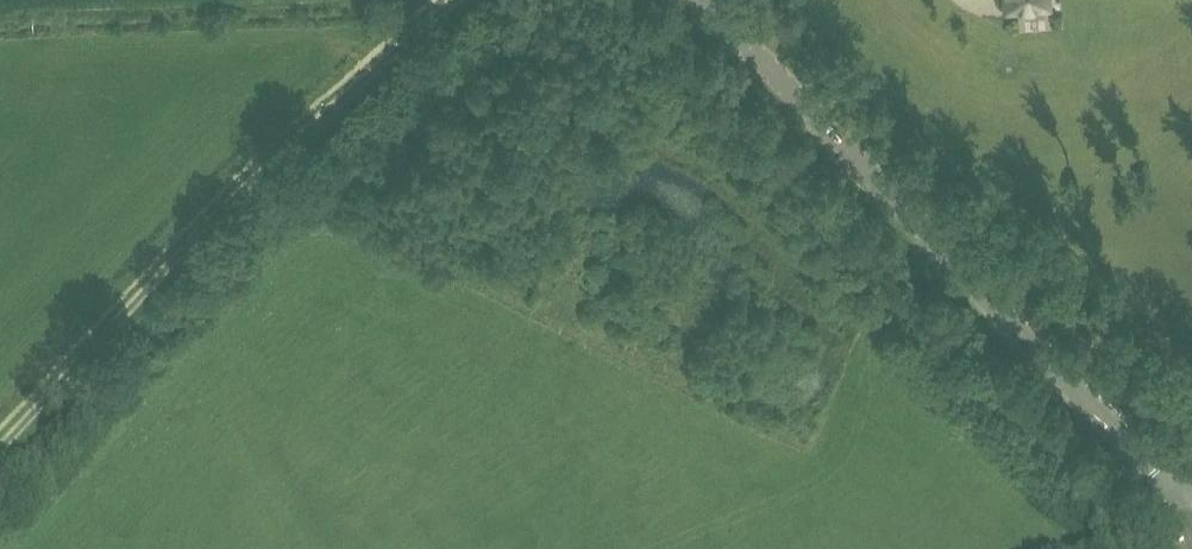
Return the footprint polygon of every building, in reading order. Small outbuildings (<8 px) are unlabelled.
[(1047,0),(1007,0),(1007,8),(1024,6),(1025,16),(1044,15),(1043,5),(1047,4),(1047,0)]
